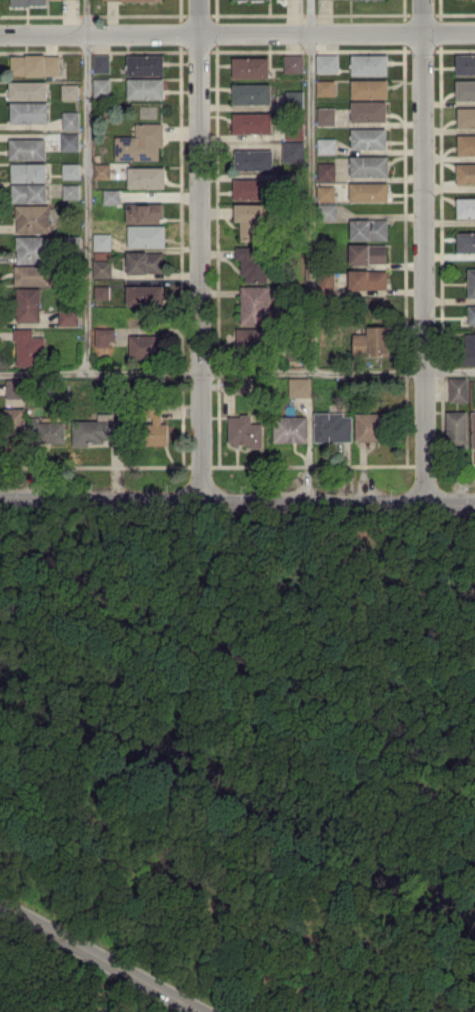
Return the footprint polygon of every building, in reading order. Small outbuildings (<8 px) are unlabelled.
[(11,55),(11,75),(59,74),(59,54),(11,55)] [(109,72),(109,54),(93,54),(93,72),(109,72)] [(283,72),(302,71),(302,54),(283,54),(283,72)] [(316,54),(316,72),(338,72),(338,54),(316,54)] [(387,74),(387,54),(351,55),(351,75),(387,74)] [(456,54),(456,74),(474,74),(474,54),(456,54)] [(164,55),(127,55),(127,75),(164,75),(164,55)] [(268,57),(232,57),(232,77),(268,77),(268,57)] [(110,96),(109,77),(93,78),(93,96),(110,96)] [(128,99),(164,98),(163,77),(127,78),(128,99)] [(335,79),(316,80),(317,95),(335,95),(335,79)] [(351,98),(387,98),(387,79),(351,79),(351,98)] [(456,80),(456,100),(474,100),(474,79),(456,80)] [(10,99),(46,99),(46,81),(10,81),(10,99)] [(61,99),(78,99),(78,84),(62,83),(61,99)] [(233,103),(271,103),(271,83),(233,83),(233,103)] [(303,90),(285,90),(285,106),(302,106),(303,90)] [(386,100),(351,101),(351,121),(386,120),(386,100)] [(10,122),(48,122),(48,101),(10,102),(10,122)] [(334,107),(317,107),(318,125),(335,124),(334,107)] [(457,107),(457,127),(474,127),(474,107),(457,107)] [(62,129),(79,130),(79,111),(63,111),(62,129)] [(271,133),(272,113),(233,112),(232,133),(271,133)] [(115,159),(115,136),(135,136),(135,123),(162,122),(162,146),(158,146),(158,159),(115,159)] [(351,149),(387,148),(386,127),(351,128),(351,149)] [(79,132),(61,133),(61,150),(79,150),(79,132)] [(458,135),(458,155),(474,155),(474,134),(458,135)] [(336,153),(335,137),(317,138),(317,153),(336,153)] [(46,138),(9,138),(10,159),(46,159),(46,138)] [(282,141),(283,161),(304,161),(304,141),(282,141)] [(272,149),(235,149),(236,170),(273,169),(272,149)] [(388,175),(388,156),(350,155),(349,175),(388,175)] [(46,163),(11,162),(11,181),(46,182),(46,163)] [(318,180),(335,180),(335,162),(317,162),(318,180)] [(62,178),(79,178),(79,163),(63,163),(62,178)] [(94,178),(110,178),(110,163),(94,163),(94,178)] [(456,163),(456,184),(474,183),(474,163),(456,163)] [(165,187),(165,167),(128,166),(128,187),(165,187)] [(233,199),(269,199),(269,179),(234,178),(233,199)] [(387,182),(349,182),(350,201),(387,200),(387,182)] [(46,183),(11,183),(11,202),(46,202),(46,183)] [(63,199),(79,199),(80,184),(63,184),(63,199)] [(334,200),(334,185),(317,185),(317,201),(334,200)] [(104,204),(120,203),(120,189),(103,189),(104,204)] [(457,197),(457,217),(474,217),(474,198),(457,197)] [(126,223),(163,222),(163,203),(126,203),(126,223)] [(264,204),(235,203),(235,221),(241,221),(240,240),(263,240),(264,204)] [(336,203),(320,204),(320,221),(337,220),(336,203)] [(16,205),(16,233),(51,232),(50,204),(16,205)] [(387,239),(387,218),(350,219),(350,240),(387,239)] [(165,225),(128,224),(128,247),(165,247),(165,225)] [(456,232),(457,252),(474,252),(474,232),(456,232)] [(111,250),(111,233),(94,233),(93,250),(111,250)] [(16,262),(48,263),(49,236),(17,235),(16,262)] [(386,244),(350,243),(349,263),(386,264),(386,244)] [(236,259),(243,258),(243,281),(267,281),(267,246),(235,247),(236,259)] [(127,273),(164,272),(164,251),(127,252),(127,273)] [(111,259),(92,260),(93,277),(112,277),(111,259)] [(15,285),(55,284),(55,265),(15,265),(15,285)] [(349,288),(387,289),(387,270),(349,269),(349,288)] [(334,270),(317,271),(318,293),(334,292),(334,270)] [(109,285),(94,285),(94,299),(109,298),(109,285)] [(164,285),(127,285),(127,305),(164,304),(164,285)] [(269,285),(240,285),(241,324),(270,324),(269,285)] [(40,287),(15,288),(16,321),(40,321),(40,287)] [(59,325),(78,324),(78,307),(59,307),(59,325)] [(390,325),(365,326),(365,336),(353,337),(354,355),(390,354),(390,325)] [(236,347),(266,348),(267,328),(237,327),(236,347)] [(44,337),(32,336),(32,328),(14,328),(14,340),(17,340),(17,364),(43,365),(44,337)] [(95,328),(95,346),(113,346),(113,328),(95,328)] [(464,333),(464,364),(474,365),(474,333),(464,333)] [(130,334),(130,357),(163,357),(163,335),(130,334)] [(311,396),(311,377),(289,377),(289,397),(311,396)] [(450,402),(468,401),(468,377),(449,377),(450,402)] [(25,408),(5,407),(5,430),(24,430),(25,408)] [(167,444),(167,423),(161,423),(160,408),(151,408),(152,423),(145,423),(146,444),(167,444)] [(447,411),(446,446),(466,446),(467,411),(447,411)] [(352,441),(352,415),(344,416),(344,412),(314,412),(314,442),(352,441)] [(356,441),(386,441),(386,412),(355,412),(356,441)] [(262,423),(251,423),(250,415),(229,415),(230,446),(263,445),(262,423)] [(274,442),(308,441),(307,415),(273,416),(274,442)] [(65,442),(65,420),(33,421),(33,443),(65,442)] [(72,420),(73,444),(104,443),(104,439),(121,439),(121,420),(72,420)]
